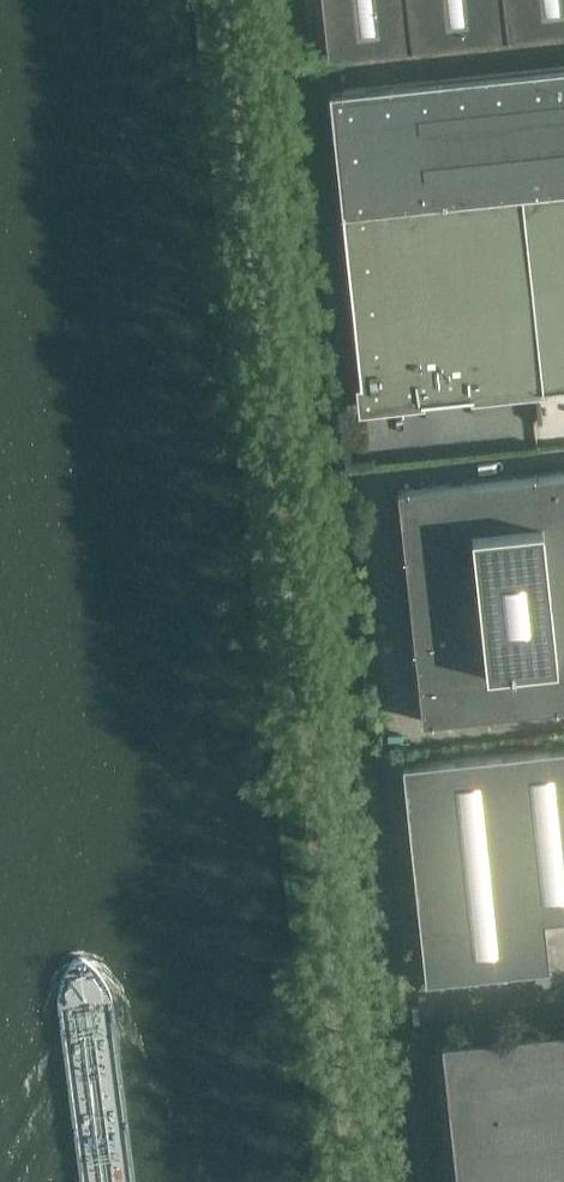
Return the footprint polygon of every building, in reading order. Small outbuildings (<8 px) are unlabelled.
[(327,58),(563,32),(563,0),(321,0),(327,58)] [(380,86),(328,91),(341,212),(361,406),(563,385),(563,66),(380,86)] [(397,490),(422,722),(563,707),(563,472),(397,490)] [(401,766),(424,983),(548,970),(543,923),(563,921),(563,748),(401,766)] [(439,1041),(454,1181),(563,1181),(563,1028),(439,1041)]
